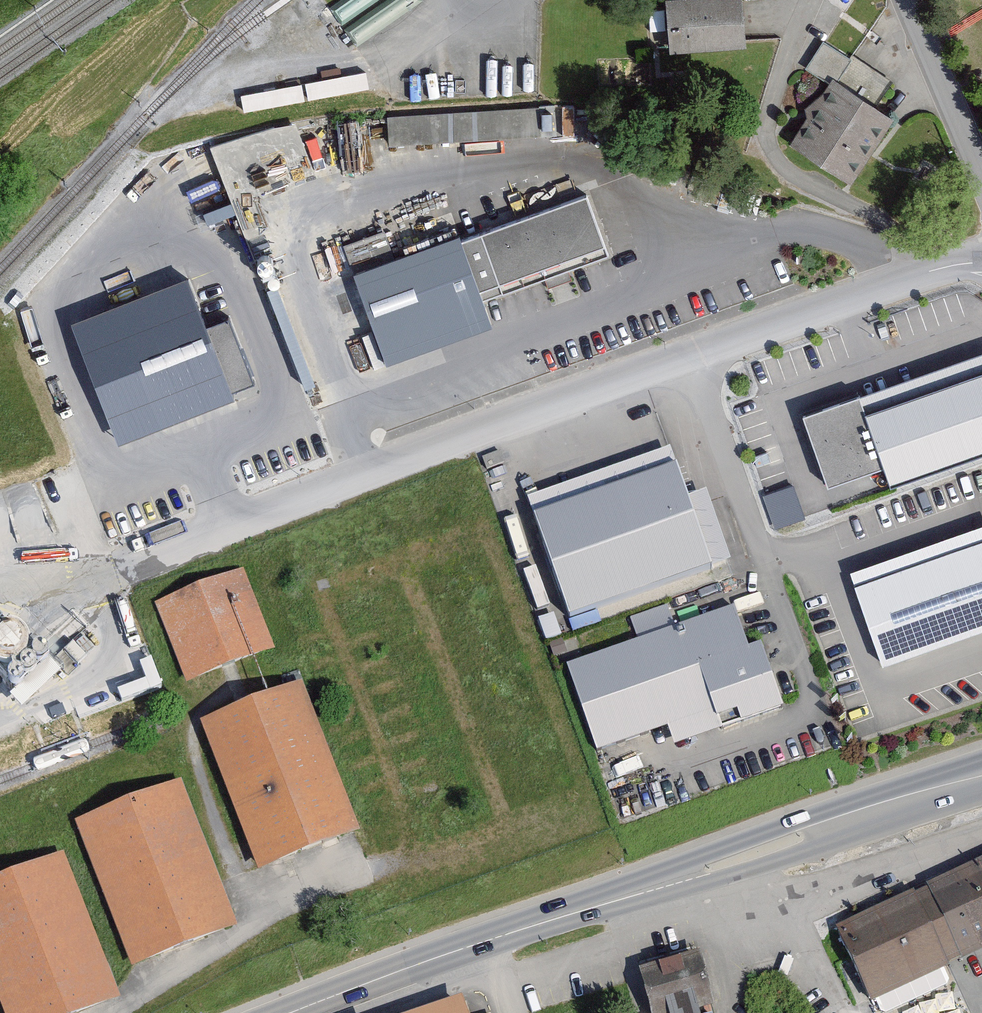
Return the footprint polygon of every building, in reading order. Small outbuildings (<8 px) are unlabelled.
[(661,51),(738,43),(734,0),(656,0),(661,51)] [(799,70),(821,84),(784,142),(844,179),(884,115),(871,107),(887,81),(819,38),(799,70)] [(540,105),(389,110),(390,137),(541,132),(540,105)] [(213,141),(222,171),(266,158),(270,171),(310,159),(297,116),(213,141)] [(579,192),(462,236),(486,299),(603,255),(579,192)] [(450,232),(345,268),(377,358),(481,321),(450,232)] [(186,283),(72,325),(117,446),(231,404),(186,283)] [(807,423),(830,486),(885,467),(891,483),(981,450),(981,361),(807,423)] [(666,467),(523,516),(558,617),(702,568),(666,467)] [(775,524),(805,514),(794,480),(763,491),(775,524)] [(845,570),(878,663),(981,627),(981,520),(845,570)] [(242,573),(150,606),(182,683),(273,654),(242,573)] [(630,640),(563,666),(591,751),(660,728),(666,746),(772,706),(753,644),(740,646),(727,608),(671,630),(663,605),(627,617),(630,640)] [(1,617),(0,618),(0,671),(11,682),(38,654),(1,617)] [(117,676),(127,699),(167,682),(157,659),(117,676)] [(296,680),(193,724),(251,871),(354,831),(296,680)] [(80,695),(82,709),(123,701),(120,688),(80,695)] [(180,783),(70,819),(124,966),(232,925),(180,783)] [(0,875),(0,1012),(66,1012),(112,996),(58,854),(0,875)] [(842,927),(867,1001),(945,964),(981,948),(981,857),(842,927)] [(631,967),(642,1012),(689,1012),(688,1010),(707,1005),(692,950),(631,967)] [(895,1012),(963,1012),(950,986),(895,1012)] [(451,995),(402,1012),(457,1012),(451,995)]
